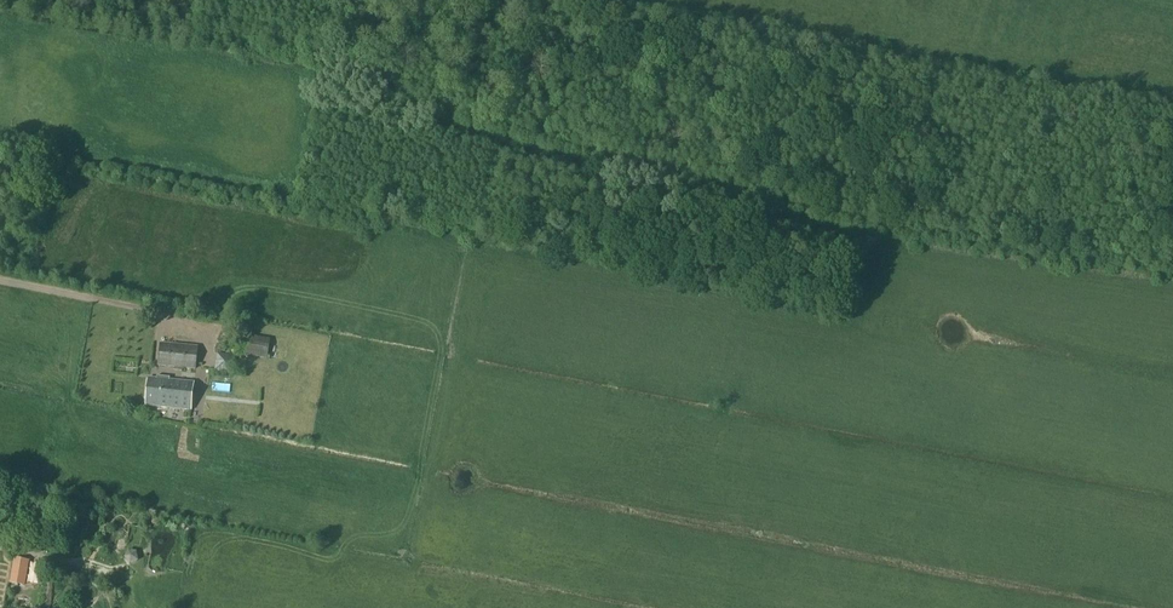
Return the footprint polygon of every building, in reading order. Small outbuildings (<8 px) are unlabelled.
[(161,345),(159,366),(194,370),(196,348),(161,345)] [(217,355),(214,372),(233,375),(236,357),(217,355)] [(149,379),(146,406),(192,411),(194,383),(176,382),(176,379),(172,379),(172,381),(167,381),(167,378),(157,377),(157,380),(149,379)] [(136,553),(127,550),(122,558),(128,566),(137,563),(136,553)] [(29,561),(15,559),(11,584),(26,586),(29,561)]
